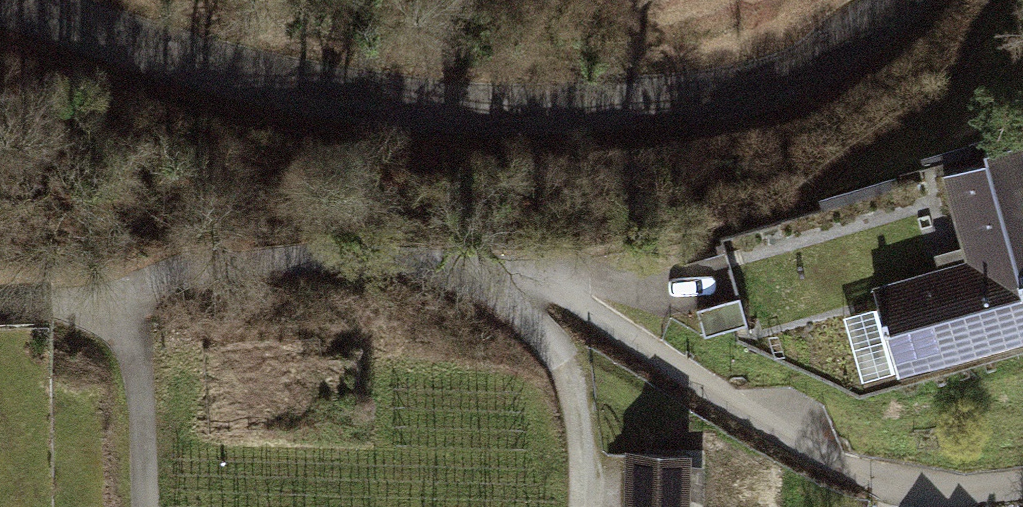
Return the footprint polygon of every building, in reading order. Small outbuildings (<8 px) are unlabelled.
[(722,239),(737,298),(744,326),(738,344),(861,399),(1022,352),(1022,143),(986,153),(988,163),(722,239)] [(744,326),(737,298),(696,310),(706,338),(744,326)] [(629,506),(688,506),(689,456),(630,455),(629,506)] [(721,464),(720,506),(750,506),(751,465),(721,464)]
